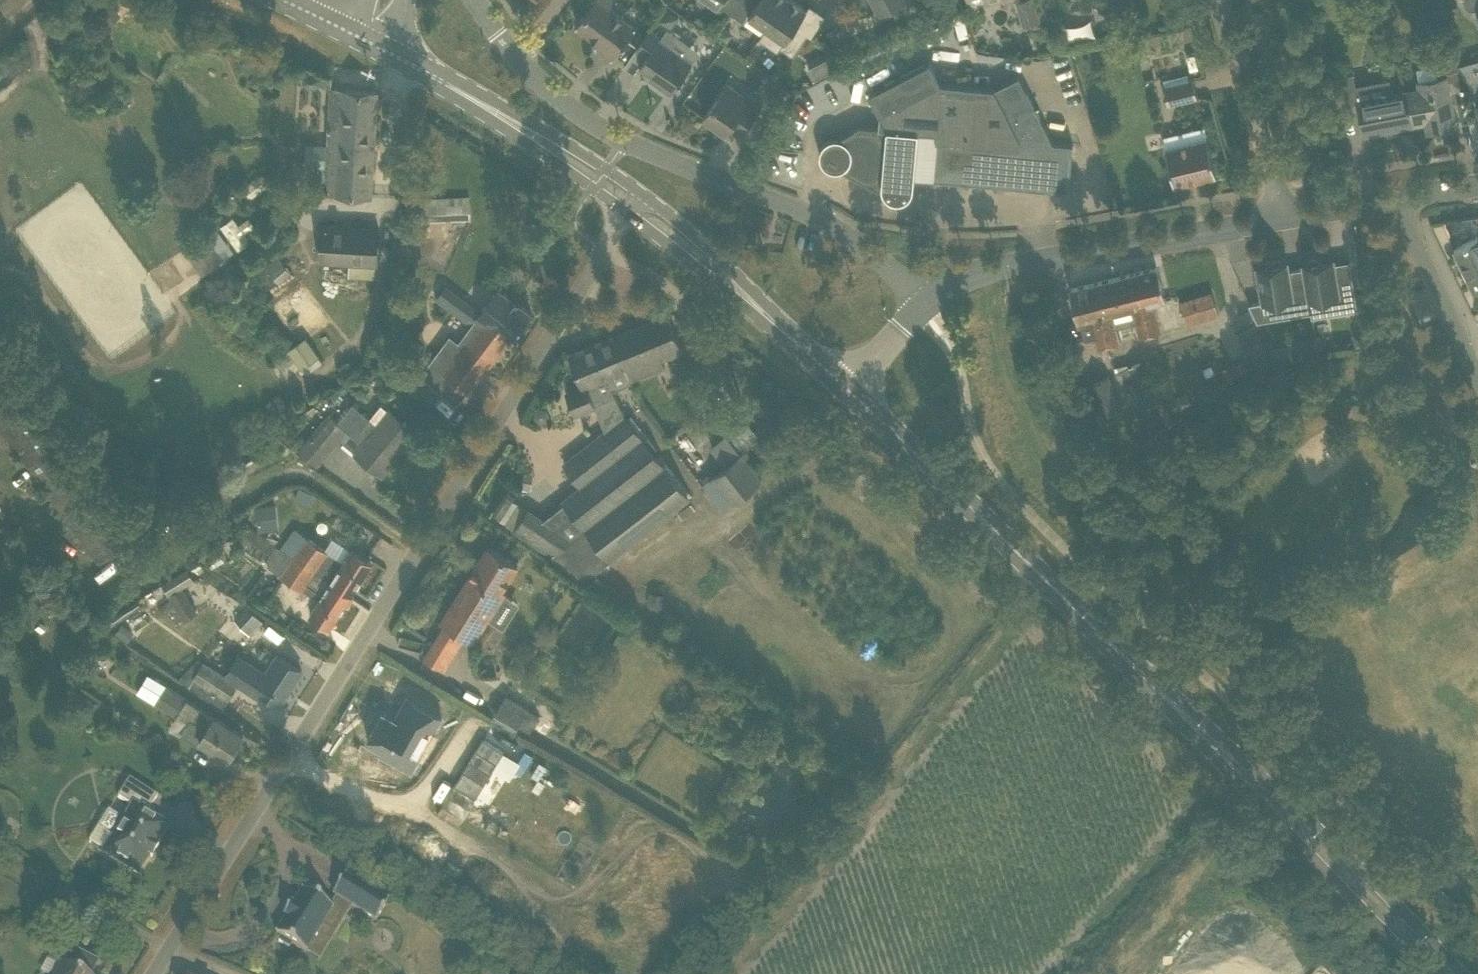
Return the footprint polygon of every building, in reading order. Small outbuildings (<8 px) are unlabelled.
[(616,0),(595,0),(577,25),(598,41),(595,46),(612,59),(636,27),(611,9),(617,0),(616,0)] [(719,4),(732,14),(742,0),(722,0),(719,4)] [(762,34),(767,28),(786,0),(759,0),(742,0),(732,14),(762,34)] [(807,9),(793,0),(786,0),(767,28),(762,34),(759,38),(778,51),(781,47),(793,56),(808,35),(796,26),(807,9)] [(868,4),(874,0),(880,11),(901,0),(866,0),(868,4)] [(1015,1),(1023,26),(1041,20),(1034,0),(1017,0),(1015,1)] [(671,93),(693,63),(658,39),(660,36),(650,29),(635,50),(646,57),(640,65),(658,79),(656,82),(671,93)] [(1455,45),(1439,47),(1444,72),(1459,70),(1455,45)] [(1459,65),(1466,80),(1476,97),(1477,103),(1477,60),(1459,65)] [(821,148),(820,153),(821,160),(823,164),(826,167),(829,169),(836,171),(839,171),(845,168),(880,188),(883,193),(886,197),(889,199),(894,201),(900,201),(904,199),(907,198),(910,195),(912,192),(914,189),(915,186),(915,177),(1069,191),(1073,145),(1053,143),(1019,76),(995,88),(941,83),(930,62),(869,94),(880,115),(879,127),(861,125),(839,138),(834,138),(830,139),(825,142),(823,145),(821,148)] [(313,81),(331,90),(331,76),(317,70),(313,81)] [(1353,73),(1339,75),(1344,98),(1358,96),(1353,73)] [(1407,91),(1414,123),(1426,121),(1428,131),(1456,126),(1446,76),(1418,82),(1419,89),(1407,91)] [(1414,123),(1407,91),(1393,94),(1390,78),(1380,80),(1383,96),(1358,101),(1364,133),(1381,129),(1381,127),(1389,125),(1389,128),(1414,123)] [(1194,80),(1164,87),(1169,105),(1198,98),(1194,80)] [(746,91),(740,99),(725,87),(704,117),(726,132),(733,122),(744,129),(762,103),(746,91)] [(378,89),(342,89),(338,127),(328,126),(324,191),(370,194),(378,89)] [(1166,149),(1174,185),(1216,175),(1207,138),(1166,149)] [(422,200),(424,220),(471,217),(469,198),(422,200)] [(1469,221),(1454,223),(1455,239),(1471,237),(1469,221)] [(376,265),(378,266),(380,226),(321,223),(320,262),(350,264),(349,277),(375,279),(376,265)] [(750,235),(745,237),(745,242),(749,245),(756,245),(757,236),(750,235)] [(1477,236),(1454,247),(1463,265),(1470,262),(1471,265),(1464,268),(1476,293),(1477,292),(1477,237),(1477,236)] [(204,272),(223,258),(208,237),(189,251),(204,272)] [(280,283),(292,273),(278,257),(267,266),(280,283)] [(1335,313),(1358,309),(1349,261),(1334,264),(1333,258),(1319,261),(1315,258),(1310,259),(1307,263),(1303,263),(1304,268),(1309,300),(1326,297),(1335,313)] [(1311,312),(1309,300),(1304,268),(1288,270),(1287,261),(1283,262),(1279,259),(1274,260),(1271,264),(1257,266),(1263,303),(1280,300),(1289,316),(1311,312)] [(1156,267),(1135,272),(1150,334),(1161,331),(1154,302),(1164,299),(1156,267)] [(1150,334),(1135,272),(1114,277),(1126,325),(1136,323),(1139,336),(1150,334)] [(1093,282),(1109,344),(1120,341),(1117,328),(1126,325),(1114,277),(1093,282)] [(287,311),(307,296),(294,280),(274,295),(287,311)] [(1093,282),(1071,287),(1085,339),(1095,336),(1097,347),(1109,344),(1093,282)] [(475,327),(442,370),(469,394),(532,312),(499,288),(480,312),(446,285),(437,298),(475,327)] [(1180,301),(1187,324),(1218,315),(1211,291),(1180,301)] [(668,314),(613,337),(630,380),(664,366),(662,361),(683,353),(668,314)] [(513,531),(584,582),(688,500),(620,408),(612,387),(630,380),(613,337),(570,354),(583,386),(569,394),(577,413),(593,406),(606,433),(565,464),(581,485),(563,500),(585,529),(574,537),(529,508),(513,531)] [(305,338),(288,351),(302,370),(320,357),(305,338)] [(134,536),(0,351),(0,428),(97,563),(134,536)] [(1122,386),(1134,381),(1146,408),(1158,404),(1161,403),(1140,361),(1128,366),(1128,368),(1116,373),(1122,386)] [(416,433),(416,432),(383,406),(371,420),(352,404),(338,422),(329,415),(300,450),(317,464),(346,429),(351,433),(344,441),(383,473),(401,451),(400,450),(400,451),(398,449),(412,431),(416,433)] [(761,439),(741,413),(722,428),(742,454),(761,439)] [(763,480),(742,454),(703,484),(723,511),(763,480)] [(270,530),(267,505),(257,506),(260,531),(270,530)] [(287,540),(282,547),(352,594),(372,562),(351,549),(343,562),(297,528),(287,540)] [(281,549),(276,546),(267,559),(268,566),(304,589),(305,588),(320,598),(310,614),(330,627),(352,594),(282,547),(281,549)] [(505,627),(520,602),(501,590),(517,564),(489,546),(441,621),(446,624),(425,658),(444,670),(465,636),(474,642),(489,617),(505,627)] [(195,580),(189,567),(163,580),(170,593),(195,580)] [(183,617),(194,611),(182,588),(171,594),(183,617)] [(662,593),(650,592),(649,605),(661,607),(662,593)] [(111,617),(115,624),(142,607),(137,600),(111,617)] [(234,619),(250,634),(263,620),(248,606),(234,619)] [(125,639),(131,630),(123,623),(116,633),(125,639)] [(225,675),(194,656),(178,682),(222,710),(239,684),(252,694),(256,688),(281,704),(302,671),(278,654),(267,672),(239,654),(225,675)] [(229,757),(243,735),(147,675),(137,691),(155,702),(153,704),(187,725),(190,720),(207,731),(201,741),(229,757)] [(521,723),(530,709),(508,695),(493,718),(515,731),(521,723)] [(504,753),(483,739),(443,804),(463,817),(504,753)] [(155,845),(167,827),(146,814),(157,797),(129,779),(118,798),(133,807),(125,820),(121,819),(111,834),(115,836),(104,853),(137,873),(148,856),(152,857),(158,847),(155,845)] [(291,944),(319,960),(352,906),(376,921),(388,902),(345,876),(333,894),(337,897),(331,907),(303,890),(276,935),(281,937),(278,941),(289,947),(291,944)] [(97,962),(72,949),(64,966),(67,967),(63,973),(91,973),(97,962)]
